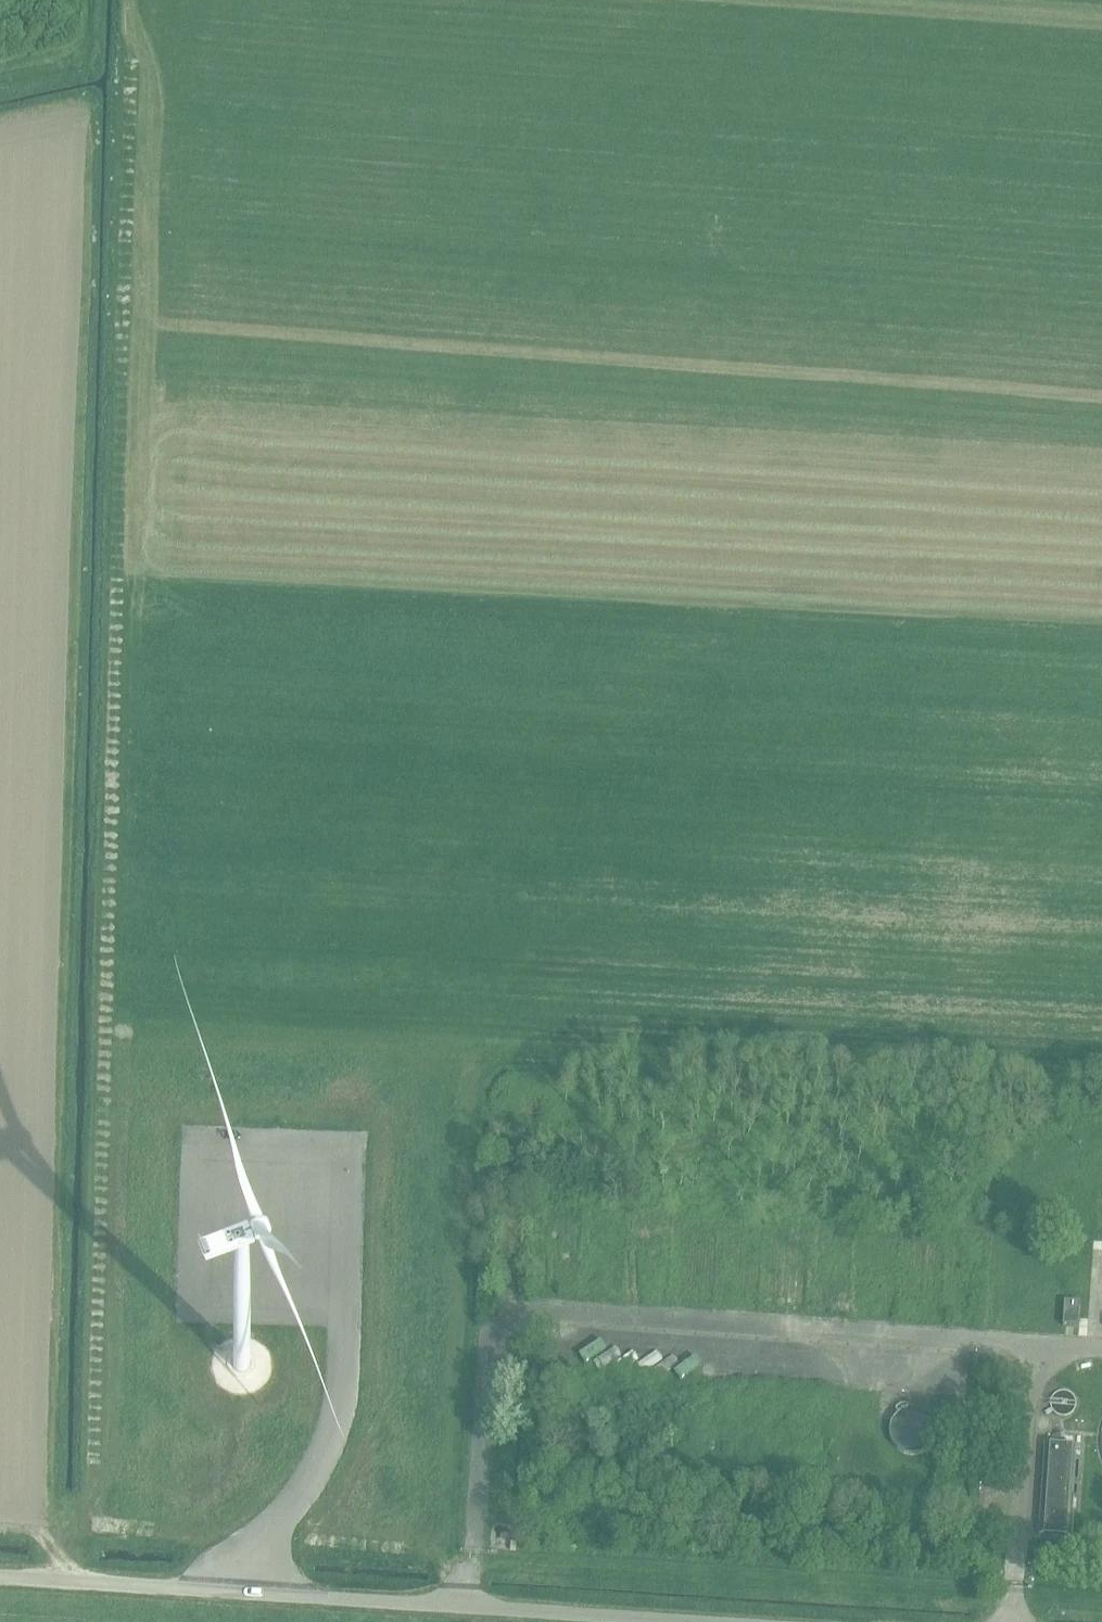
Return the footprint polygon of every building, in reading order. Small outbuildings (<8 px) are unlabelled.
[(1064,1301),(1062,1325),(1077,1326),(1079,1303),(1064,1301)] [(229,1357),(227,1361),(227,1366),(229,1371),(231,1375),(235,1377),(240,1379),(245,1378),(249,1377),(253,1374),(255,1370),(257,1365),(256,1360),(254,1356),(251,1352),(247,1350),(242,1349),(237,1350),(236,1350),(235,1351),(234,1352),(233,1352),(232,1353),(229,1357)] [(902,1452),(911,1454),(921,1451),(929,1445),(933,1436),(934,1426),(930,1417),(924,1411),(916,1407),(908,1407),(899,1409),(893,1414),(888,1422),(887,1431),(889,1440),(894,1448),(902,1452)] [(1071,1536),(1078,1444),(1044,1442),(1038,1533),(1071,1536)]
